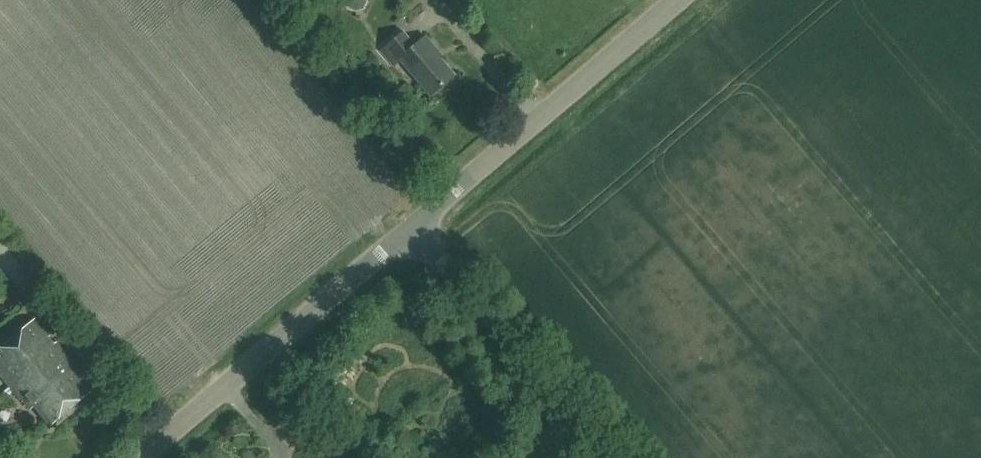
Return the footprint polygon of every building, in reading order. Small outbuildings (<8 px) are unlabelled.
[(364,8),(367,1),(366,0),(347,0),(349,7),(356,10),(364,8)] [(428,96),(452,75),(434,54),(437,51),(425,37),(414,47),(402,33),(381,51),(394,67),(400,62),(428,96)] [(11,388),(41,364),(47,371),(67,355),(36,318),(0,347),(0,375),(11,388)] [(41,364),(11,388),(19,399),(22,397),(31,408),(33,406),(50,426),(95,389),(67,355),(47,371),(41,364)]
